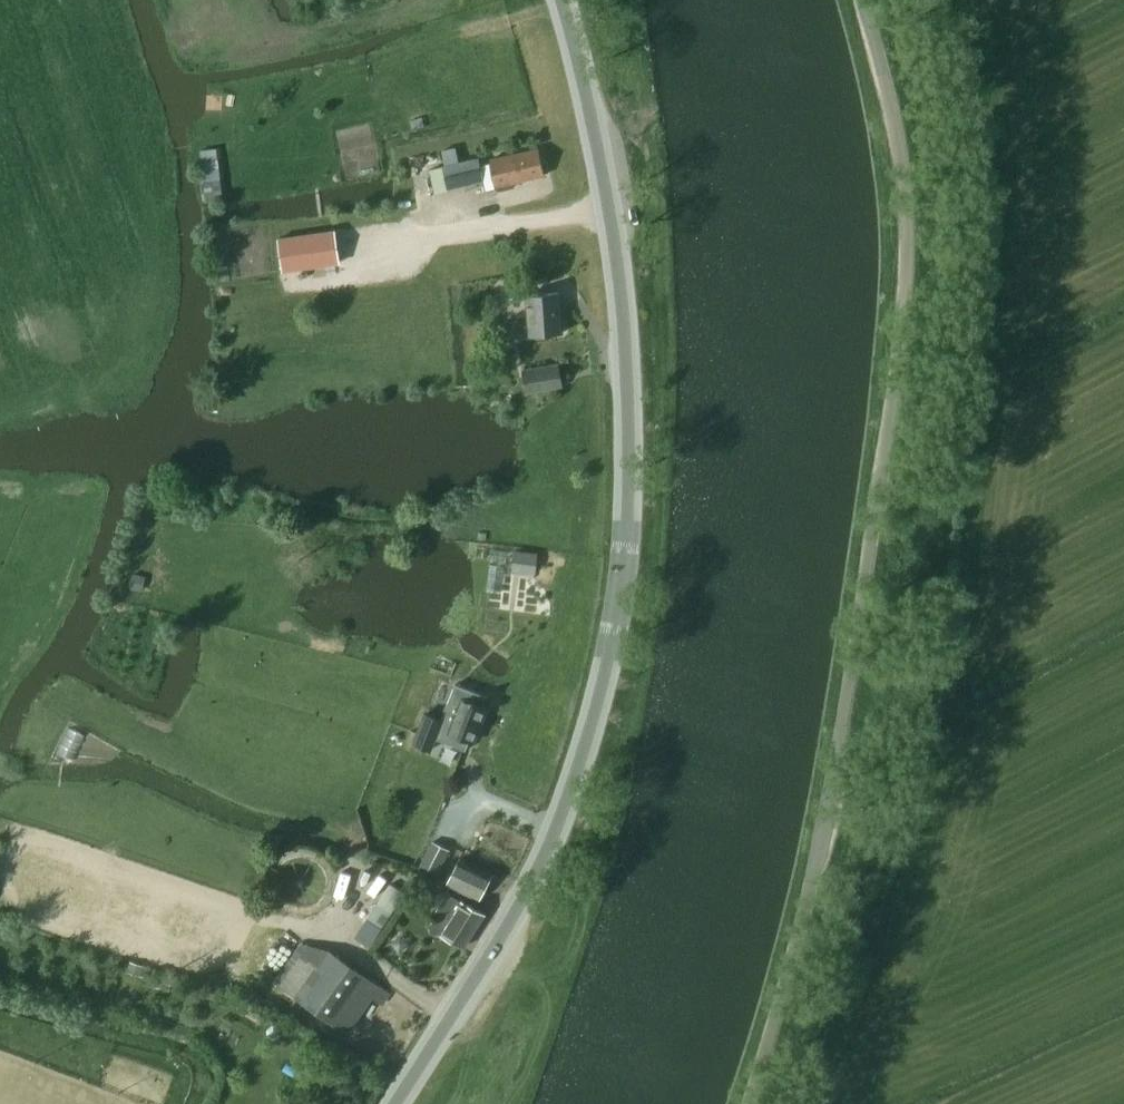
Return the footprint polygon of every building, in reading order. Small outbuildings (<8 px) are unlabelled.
[(448,190),(484,182),(487,191),(496,189),(497,191),(514,187),(513,183),(544,176),(538,149),(489,159),(490,163),(481,165),(479,158),(443,166),(448,190)] [(440,164),(438,152),(425,155),(427,167),(440,164)] [(340,231),(301,237),(304,260),(344,255),(340,231)] [(526,295),(526,296),(508,297),(510,317),(527,315),(529,336),(563,333),(559,292),(526,295)] [(523,370),(527,393),(563,387),(559,365),(523,370)] [(512,572),(536,575),(538,553),(514,550),(512,572)] [(414,743),(429,749),(434,738),(466,750),(470,740),(474,742),(487,708),(483,706),(487,697),(455,684),(441,720),(425,714),(414,743)] [(438,874),(450,850),(432,840),(419,864),(438,874)] [(446,884),(480,901),(493,875),(459,858),(446,884)] [(357,938),(373,947),(408,891),(392,881),(357,938)] [(436,933),(440,932),(465,947),(485,914),(447,891),(426,924),(430,926),(430,929),(436,933)] [(274,982),(347,1034),(381,987),(331,951),(301,943),(274,982)] [(130,961),(127,972),(146,978),(149,967),(130,961)]
